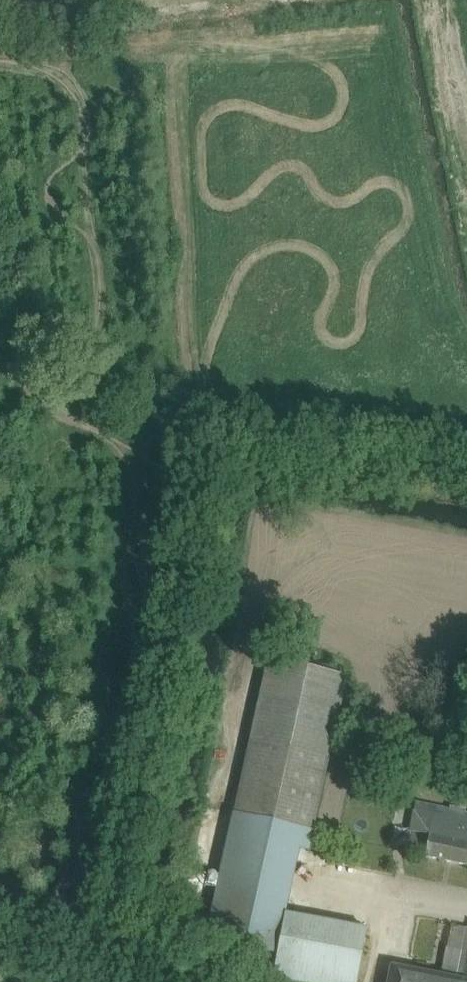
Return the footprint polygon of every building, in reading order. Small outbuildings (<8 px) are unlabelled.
[(270,656),(235,812),(315,829),(350,673),(270,656)] [(466,866),(466,816),(417,805),(407,852),(425,856),(425,857),(466,866)] [(276,965),(274,976),(304,981),(358,981),(369,927),(287,911),(276,965)] [(391,966),(388,981),(466,981),(466,929),(465,928),(455,979),(391,966)]
